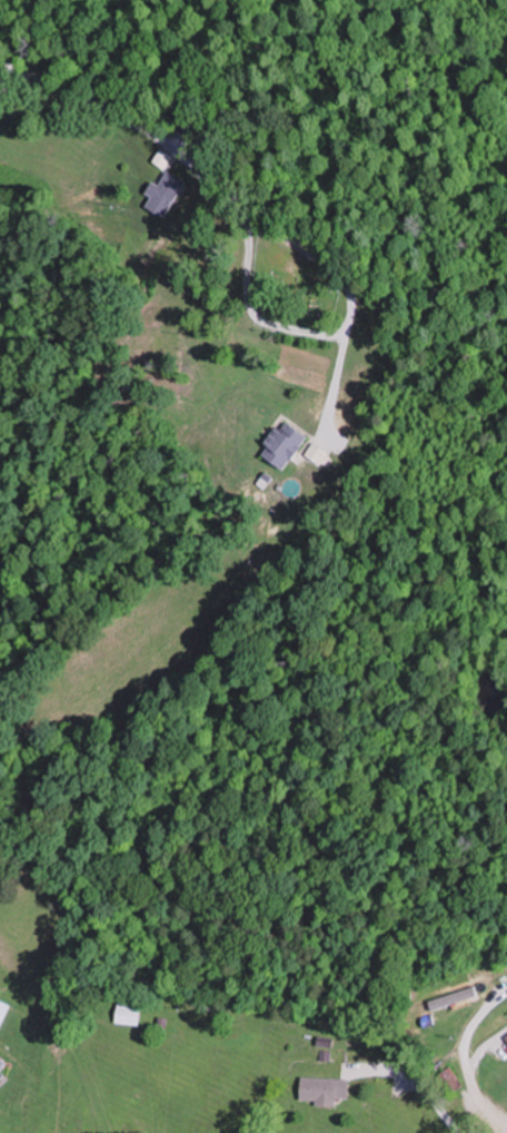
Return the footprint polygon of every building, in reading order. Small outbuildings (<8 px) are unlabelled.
[(199,141),(208,126),(194,119),(186,134),(199,141)] [(188,183),(171,171),(161,186),(155,182),(148,193),(155,198),(148,207),(164,218),(188,183)] [(285,470),(310,438),(287,420),(262,452),(285,470)] [(9,1005),(0,1001),(0,1026),(9,1005)] [(140,1026),(142,1005),(119,1003),(117,1024),(140,1026)] [(316,1108),(336,1108),(337,1099),(349,1100),(350,1080),(301,1078),(300,1101),(317,1101),(316,1108)]
